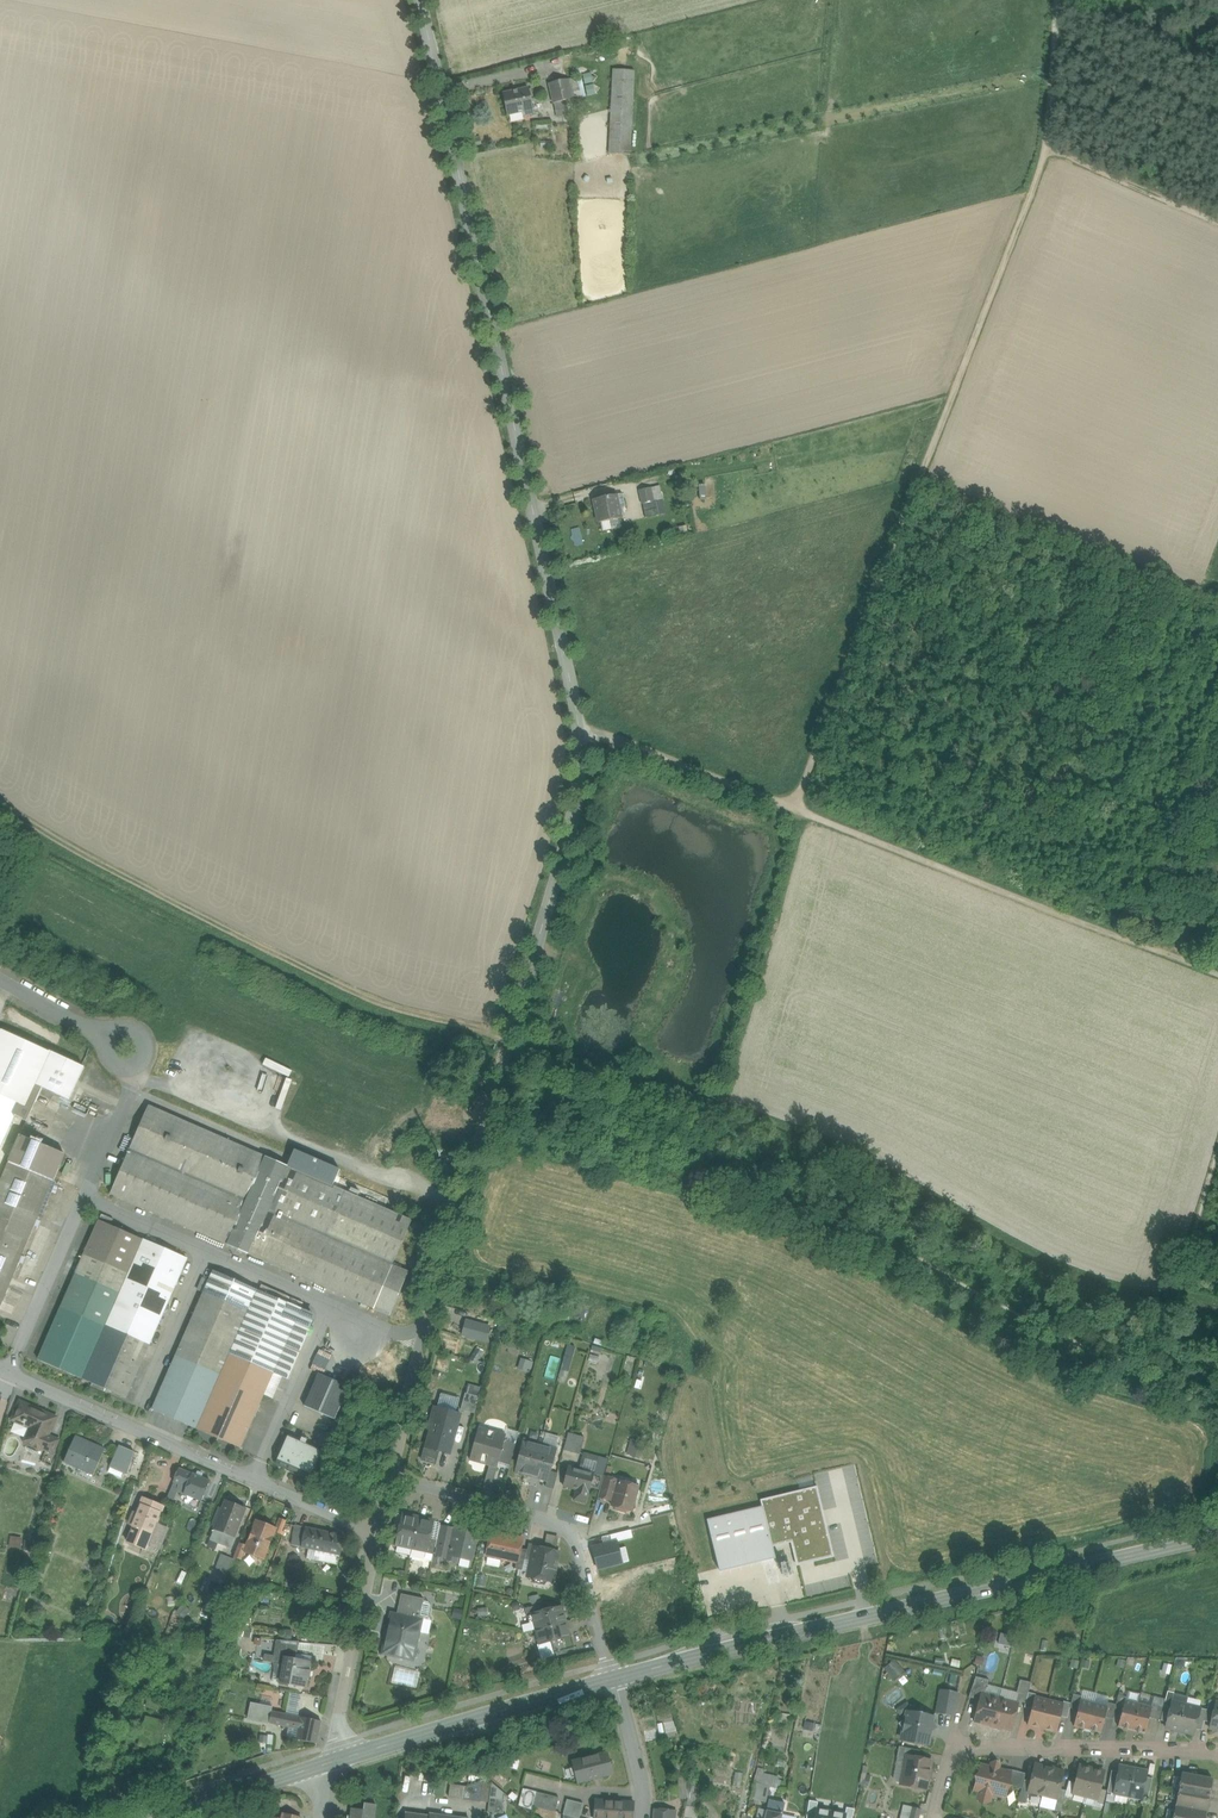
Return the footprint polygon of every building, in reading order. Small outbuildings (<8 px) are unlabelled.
[(634,71),(613,70),(609,154),(631,155),(634,71)] [(575,78),(569,80),(574,100),(580,98),(575,78)] [(569,80),(550,84),(554,104),(567,102),(574,100),(569,80)] [(529,88),(504,94),(508,116),(525,113),(533,111),(534,111),(529,88)] [(567,102),(554,104),(556,112),(568,109),(567,102)] [(659,487),(650,489),(653,501),(656,501),(662,500),(659,487)] [(650,489),(639,491),(642,505),(653,503),(653,501),(650,489)] [(623,495),(616,496),(620,514),(627,513),(623,495)] [(616,496),(594,501),(598,524),(621,519),(620,514),(616,496)] [(653,503),(642,505),(645,518),(658,515),(656,501),(653,501),(653,503)] [(20,1022),(20,1024),(41,1036),(43,1035),(44,1033),(45,1031),(45,1029),(24,1017),(22,1018),(21,1019),(20,1021),(20,1022)] [(2,1031),(0,1035),(0,1096),(20,1105),(25,1107),(36,1085),(51,1053),(49,1052),(2,1031)] [(51,1053),(36,1085),(42,1088),(69,1100),(84,1068),(50,1052),(49,1052),(51,1053)] [(0,1148),(0,1159),(53,1181),(53,1180),(54,1181),(65,1154),(20,1136),(39,1094),(42,1088),(36,1085),(25,1107),(20,1105),(0,1148)] [(54,1094),(42,1088),(39,1094),(52,1100),(54,1094)] [(79,1102),(83,1090),(76,1088),(73,1100),(79,1102)] [(20,1105),(0,1096),(0,1148),(20,1105)] [(287,1166),(149,1106),(110,1194),(374,1309),(392,1266),(412,1221),(333,1186),(287,1166)] [(338,1176),(340,1170),(294,1150),(287,1166),(333,1186),(338,1176)] [(0,1159),(0,1230),(28,1241),(53,1181),(0,1159)] [(706,1175),(696,1165),(689,1172),(698,1182),(706,1175)] [(41,1213),(17,1287),(32,1291),(55,1218),(41,1213)] [(143,1240),(99,1221),(75,1274),(120,1294),(143,1240)] [(0,1230),(0,1309),(28,1241),(0,1230)] [(187,1259),(143,1240),(120,1294),(106,1326),(134,1338),(135,1338),(150,1345),(187,1259)] [(392,1266),(374,1309),(390,1316),(409,1273),(392,1266)] [(236,1280),(213,1271),(204,1292),(226,1302),(236,1280)] [(120,1294),(75,1274),(38,1360),(82,1379),(106,1326),(120,1294)] [(262,1292),(236,1280),(226,1302),(248,1311),(292,1330),(295,1324),(301,1309),(285,1302),(262,1292)] [(276,1291),(264,1286),(262,1292),(285,1302),(288,1297),(276,1291)] [(226,1302),(204,1292),(176,1356),(208,1370),(220,1375),(229,1354),(248,1311),(226,1302)] [(303,1303),(288,1297),(285,1302),(301,1309),(303,1303)] [(312,1314),(301,1309),(295,1324),(308,1329),(313,1317),(312,1314)] [(292,1330),(248,1311),(229,1354),(273,1373),(287,1342),(292,1330)] [(487,1342),(491,1325),(465,1319),(461,1336),(487,1342)] [(308,1329),(295,1324),(292,1330),(305,1336),(306,1335),(308,1329)] [(134,1338),(106,1326),(82,1379),(126,1398),(150,1345),(135,1338),(134,1338)] [(305,1336),(292,1330),(287,1342),(300,1348),(306,1335),(305,1336)] [(471,1359),(478,1363),(484,1349),(477,1346),(471,1359)] [(591,1353),(599,1355),(601,1349),(592,1346),(591,1353)] [(616,1353),(614,1359),(623,1362),(625,1356),(616,1353)] [(273,1373),(229,1354),(220,1375),(208,1370),(204,1381),(215,1386),(211,1397),(232,1406),(241,1385),(264,1395),(273,1373)] [(590,1355),(588,1363),(597,1365),(599,1358),(590,1355)] [(208,1370),(176,1356),(153,1410),(197,1429),(211,1397),(215,1386),(204,1381),(208,1370)] [(561,1372),(565,1373),(570,1358),(565,1356),(561,1372)] [(534,1363),(521,1360),(518,1371),(528,1374),(529,1370),(532,1371),(534,1363)] [(282,1377),(273,1373),(264,1395),(273,1399),(282,1377)] [(349,1387),(319,1374),(304,1406),(335,1420),(349,1387)] [(670,1377),(665,1392),(675,1395),(679,1379),(670,1377)] [(232,1406),(211,1397),(197,1429),(241,1448),(264,1395),(241,1385),(232,1406)] [(465,1395),(461,1411),(474,1415),(478,1399),(465,1395)] [(55,1418),(20,1402),(13,1419),(24,1424),(27,1423),(29,1423),(32,1425),(34,1428),(33,1430),(30,1431),(25,1441),(28,1442),(39,1447),(54,1454),(59,1441),(47,1436),(55,1418)] [(439,1409),(433,1408),(428,1428),(430,1429),(433,1430),(439,1409)] [(460,1415),(439,1409),(433,1430),(430,1429),(425,1447),(449,1454),(460,1415)] [(507,1437),(479,1429),(469,1460),(489,1466),(488,1471),(495,1473),(499,1462),(505,1442),(507,1437)] [(518,1434),(508,1431),(507,1437),(505,1442),(516,1445),(518,1434)] [(584,1438),(568,1434),(563,1451),(565,1452),(579,1456),(583,1442),(584,1438)] [(322,1450),(289,1436),(277,1464),(310,1478),(322,1450)] [(106,1451),(76,1437),(64,1463),(94,1477),(106,1451)] [(540,1445),(524,1441),(518,1462),(516,1473),(531,1477),(540,1445)] [(28,1442),(24,1451),(35,1456),(39,1447),(28,1442)] [(516,1445),(505,1442),(499,1462),(510,1465),(511,1460),(516,1445)] [(556,1449),(540,1445),(531,1477),(547,1482),(548,1482),(548,1479),(550,1472),(556,1452),(556,1449)] [(134,1453),(121,1446),(111,1468),(127,1476),(134,1453)] [(638,1448),(631,1446),(628,1455),(635,1457),(638,1448)] [(582,1457),(579,1469),(594,1474),(603,1477),(604,1476),(607,1464),(582,1457)] [(510,1465),(507,1476),(515,1478),(516,1473),(518,1462),(511,1460),(510,1465)] [(579,1469),(569,1467),(563,1487),(577,1491),(578,1491),(578,1492),(587,1495),(589,1495),(590,1489),(594,1474),(579,1469)] [(437,1470),(429,1468),(427,1475),(428,1476),(427,1479),(434,1481),(435,1478),(437,1470)] [(193,1475),(179,1469),(174,1483),(175,1484),(181,1486),(178,1492),(185,1495),(193,1475)] [(495,1473),(488,1471),(484,1484),(491,1486),(495,1473)] [(550,1472),(548,1479),(548,1482),(547,1482),(545,1487),(553,1489),(556,1478),(557,1474),(550,1472)] [(195,1476),(193,1475),(185,1495),(187,1496),(194,1498),(203,1502),(211,1482),(203,1479),(204,1475),(199,1473),(197,1476),(195,1476)] [(603,1477),(594,1474),(590,1489),(599,1491),(603,1477)] [(618,1481),(604,1476),(603,1477),(599,1491),(598,1497),(613,1501),(618,1481)] [(629,1484),(618,1481),(613,1501),(612,1504),(611,1506),(613,1507),(614,1510),(619,1511),(621,1509),(632,1512),(638,1488),(631,1486),(629,1484)] [(763,1507),(773,1547),(791,1543),(795,1559),(812,1555),(814,1562),(834,1558),(827,1527),(821,1528),(817,1512),(823,1511),(817,1487),(760,1500),(762,1507),(763,1507)] [(587,1495),(578,1492),(578,1491),(577,1491),(574,1501),(585,1504),(587,1495)] [(191,1506),(194,1498),(187,1496),(184,1503),(191,1506)] [(164,1508),(143,1498),(135,1518),(138,1519),(128,1543),(130,1544),(142,1549),(149,1533),(153,1535),(164,1508)] [(246,1509),(227,1502),(216,1530),(227,1534),(235,1537),(246,1509)] [(773,1547),(763,1507),(762,1507),(707,1520),(718,1570),(775,1556),(773,1547)] [(821,1528),(827,1527),(823,1511),(817,1512),(821,1528)] [(406,1514),(403,1515),(399,1532),(397,1545),(398,1545),(412,1548),(418,1519),(411,1518),(411,1517),(410,1515),(406,1514)] [(666,1523),(643,1517),(641,1524),(664,1530),(666,1523)] [(285,1533),(283,1532),(287,1521),(280,1519),(276,1528),(277,1528),(275,1532),(284,1536),(285,1533)] [(425,1521),(418,1519),(412,1548),(413,1548),(426,1551),(427,1551),(430,1538),(433,1524),(433,1522),(432,1520),(428,1519),(425,1520),(425,1521)] [(276,1528),(257,1520),(253,1529),(248,1541),(249,1541),(247,1546),(244,1552),(245,1553),(264,1560),(268,1549),(269,1549),(273,1537),(275,1532),(277,1528),(276,1528)] [(440,1525),(433,1524),(430,1538),(437,1540),(437,1537),(440,1525)] [(440,1525),(437,1537),(449,1540),(451,1532),(455,1533),(456,1529),(440,1525)] [(478,1530),(457,1525),(456,1529),(455,1533),(451,1532),(449,1540),(447,1549),(445,1558),(445,1560),(456,1562),(457,1557),(466,1559),(471,1561),(478,1530)] [(305,1528),(295,1526),(291,1545),(301,1547),(305,1528)] [(344,1536),(305,1528),(301,1547),(309,1549),(340,1555),(341,1555),(344,1536)] [(397,1547),(398,1545),(397,1545),(399,1532),(392,1530),(389,1546),(397,1547)] [(522,1539),(492,1532),(487,1556),(503,1560),(516,1563),(517,1563),(520,1549),(522,1539)] [(619,1533),(591,1540),(595,1555),(623,1549),(619,1533)] [(235,1537),(227,1534),(224,1543),(231,1546),(235,1537)] [(12,1536),(11,1547),(25,1549),(26,1537),(12,1536)] [(437,1537),(437,1540),(435,1547),(447,1549),(449,1540),(437,1537)] [(437,1540),(430,1538),(427,1551),(426,1551),(426,1553),(433,1555),(435,1547),(437,1540)] [(547,1538),(545,1549),(557,1552),(559,1541),(547,1538)] [(247,1546),(240,1543),(234,1557),(242,1560),(245,1553),(244,1552),(247,1546)] [(536,1545),(529,1544),(527,1550),(525,1560),(532,1561),(535,1547),(536,1548),(536,1545)] [(435,1547),(433,1555),(445,1558),(447,1549),(435,1547)] [(536,1548),(535,1547),(532,1561),(529,1575),(534,1576),(533,1580),(534,1584),(545,1586),(547,1583),(548,1579),(552,1580),(558,1552),(557,1552),(545,1549),(536,1548)] [(426,1551),(413,1548),(412,1555),(413,1557),(422,1559),(424,1558),(426,1551)] [(340,1555),(309,1549),(307,1559),(338,1565),(340,1555)] [(527,1550),(520,1549),(517,1563),(516,1563),(515,1569),(523,1571),(525,1560),(527,1550)] [(623,1549),(595,1555),(595,1557),(597,1563),(622,1557),(625,1556),(623,1549)] [(234,1557),(222,1552),(216,1567),(222,1570),(228,1572),(234,1557)] [(812,1555),(795,1559),(796,1567),(800,1566),(814,1562),(812,1555)] [(503,1560),(487,1556),(485,1566),(501,1569),(503,1560)] [(622,1557),(597,1563),(604,1594),(623,1589),(622,1582),(619,1571),(628,1569),(625,1556),(622,1557)] [(794,1576),(790,1562),(780,1565),(783,1578),(794,1576)] [(165,1568),(161,1576),(169,1579),(172,1571),(165,1568)] [(521,1578),(523,1571),(515,1569),(513,1577),(521,1578)] [(619,1571),(622,1582),(627,1581),(630,1580),(628,1569),(619,1571)] [(211,1585),(199,1615),(213,1620),(225,1590),(211,1585)] [(424,1599),(401,1594),(398,1612),(420,1617),(420,1615),(424,1599)] [(539,1596),(529,1599),(531,1606),(531,1607),(543,1604),(541,1599),(539,1599),(539,1596)] [(531,1607),(526,1609),(527,1616),(532,1615),(532,1614),(544,1611),(543,1604),(531,1607)] [(534,1623),(536,1630),(566,1622),(562,1607),(544,1611),(532,1614),(532,1615),(534,1623)] [(420,1617),(398,1612),(396,1618),(393,1617),(391,1629),(389,1628),(388,1629),(386,1639),(387,1640),(388,1640),(386,1652),(397,1654),(397,1655),(400,1659),(405,1660),(408,1657),(411,1657),(414,1646),(418,1644),(419,1638),(417,1634),(416,1634),(417,1632),(420,1617)] [(428,1617),(420,1615),(420,1617),(417,1632),(425,1634),(429,1631),(431,1621),(428,1617)] [(566,1622),(536,1630),(539,1645),(551,1642),(570,1637),(569,1636),(566,1622)] [(536,1630),(534,1623),(529,1624),(523,1626),(524,1633),(536,1630)] [(1013,1647),(1016,1636),(1000,1632),(997,1643),(1013,1647)] [(570,1637),(551,1642),(554,1654),(575,1649),(572,1636),(569,1636),(570,1637)] [(300,1642),(278,1640),(274,1656),(273,1664),(283,1666),(285,1657),(296,1660),(300,1642)] [(543,1661),(555,1658),(554,1654),(551,1642),(539,1645),(543,1661)] [(273,1664),(274,1656),(265,1655),(264,1662),(273,1664)] [(296,1660),(285,1657),(283,1666),(280,1684),(306,1689),(311,1662),(296,1660)] [(555,1658),(543,1661),(539,1662),(541,1667),(556,1663),(555,1658)] [(395,1665),(392,1683),(417,1688),(421,1671),(395,1665)] [(893,1665),(886,1671),(892,1677),(893,1676),(898,1672),(893,1665)] [(989,1680),(976,1677),(969,1698),(980,1700),(981,1695),(985,1696),(987,1686),(989,1680)] [(1015,1701),(1026,1704),(1028,1693),(1031,1683),(1020,1680),(1017,1693),(1015,1701)] [(985,1696),(999,1700),(1002,1690),(987,1686),(985,1696)] [(1017,1693),(1002,1690),(999,1700),(1014,1703),(1015,1701),(1017,1693)] [(958,1694),(941,1691),(937,1712),(954,1715),(958,1694)] [(298,1714),(303,1695),(292,1692),(287,1711),(298,1714)] [(1083,1692),(1082,1696),(1081,1700),(1094,1703),(1096,1695),(1083,1692)] [(1026,1704),(1025,1708),(1031,1709),(1034,1697),(1035,1698),(1036,1695),(1028,1693),(1026,1704)] [(1082,1696),(1073,1694),(1071,1703),(1070,1708),(1078,1710),(1080,1700),(1081,1700),(1082,1696)] [(985,1696),(981,1695),(980,1700),(974,1721),(990,1725),(991,1727),(1000,1729),(1002,1728),(1011,1730),(1018,1704),(1014,1703),(999,1700),(985,1696)] [(1126,1697),(1118,1695),(1116,1705),(1115,1709),(1122,1711),(1125,1700),(1126,1697)] [(1140,1696),(1138,1704),(1151,1707),(1152,1704),(1153,1699),(1140,1696)] [(310,1708),(318,1710),(320,1698),(312,1697),(310,1708)] [(1035,1698),(1034,1697),(1031,1709),(1028,1725),(1056,1732),(1060,1717),(1062,1710),(1063,1705),(1063,1704),(1035,1698)] [(1078,1710),(1074,1726),(1087,1730),(1094,1703),(1081,1700),(1080,1700),(1078,1710)] [(1125,1700),(1122,1711),(1118,1727),(1131,1730),(1138,1704),(1125,1700)] [(1163,1707),(1163,1708),(1160,1720),(1160,1721),(1167,1722),(1172,1701),(1165,1700),(1163,1707)] [(1209,1700),(1207,1710),(1204,1721),(1211,1723),(1216,1702),(1209,1700)] [(1186,1705),(1172,1701),(1167,1722),(1165,1728),(1179,1732),(1186,1705)] [(1071,1703),(1063,1702),(1063,1704),(1063,1705),(1062,1710),(1060,1717),(1067,1718),(1069,1710),(1070,1708),(1071,1703)] [(1216,1702),(1211,1723),(1209,1729),(1217,1731),(1217,1703),(1216,1702)] [(1107,1706),(1094,1703),(1087,1730),(1101,1733),(1105,1717),(1107,1706)] [(1116,1705),(1108,1703),(1107,1706),(1105,1717),(1113,1719),(1115,1709),(1116,1705)] [(1151,1707),(1138,1704),(1131,1730),(1145,1734),(1149,1718),(1152,1707),(1151,1707)] [(1163,1707),(1152,1704),(1151,1707),(1152,1707),(1149,1718),(1160,1721),(1160,1720),(1163,1708),(1163,1707)] [(1186,1705),(1179,1732),(1193,1735),(1200,1708),(1186,1705)] [(1207,1710),(1200,1708),(1195,1729),(1201,1731),(1204,1721),(1207,1710)] [(921,1709),(914,1713),(907,1712),(906,1719),(899,1724),(904,1731),(902,1740),(927,1745),(930,1731),(936,1727),(932,1722),(933,1717),(927,1716),(926,1716),(925,1714),(921,1709)] [(285,1715),(272,1712),(270,1722),(283,1725),(285,1715)] [(321,1722),(301,1717),(301,1718),(285,1715),(283,1725),(283,1726),(289,1727),(299,1729),(296,1739),(316,1743),(321,1722)] [(289,1727),(287,1737),(296,1739),(299,1729),(289,1727)] [(1034,1739),(1044,1741),(1045,1730),(1036,1729),(1034,1739)] [(920,1751),(899,1747),(897,1758),(906,1760),(907,1756),(919,1759),(920,1751)] [(613,1773),(608,1753),(573,1762),(579,1782),(613,1773)] [(489,1756),(482,1755),(481,1762),(487,1763),(489,1756)] [(919,1759),(907,1756),(906,1760),(901,1785),(913,1787),(915,1790),(919,1791),(922,1789),(926,1789),(931,1761),(919,1759)] [(1049,1768),(1035,1764),(1031,1782),(1028,1792),(1029,1792),(1043,1795),(1049,1768)] [(991,1768),(981,1766),(975,1790),(980,1791),(978,1796),(990,1799),(991,1794),(1000,1796),(1002,1787),(1007,1788),(1008,1785),(1011,1773),(1007,1772),(997,1770),(998,1767),(992,1766),(991,1768)] [(1076,1783),(1073,1793),(1073,1794),(1085,1796),(1092,1769),(1080,1766),(1076,1783)] [(1133,1769),(1120,1766),(1118,1772),(1114,1794),(1128,1797),(1133,1769)] [(1064,1771),(1049,1768),(1043,1795),(1057,1799),(1059,1789),(1064,1771)] [(1025,1774),(1007,1769),(1007,1772),(1011,1773),(1008,1785),(1022,1788),(1024,1780),(1025,1774)] [(1104,1772),(1092,1769),(1085,1796),(1097,1799),(1100,1789),(1104,1772)] [(1147,1771),(1133,1769),(1128,1797),(1141,1799),(1145,1777),(1147,1771)] [(1118,1772),(1111,1771),(1107,1793),(1114,1794),(1118,1772)] [(741,1774),(734,1773),(732,1785),(739,1787),(741,1774)] [(1212,1779),(1182,1773),(1175,1806),(1206,1812),(1212,1779)] [(481,1775),(471,1774),(469,1787),(480,1783),(481,1775)] [(778,1782),(755,1776),(754,1783),(777,1788),(778,1782)] [(1152,1778),(1145,1777),(1141,1799),(1148,1801),(1152,1778)] [(1031,1782),(1024,1780),(1022,1788),(1018,1802),(1026,1804),(1029,1792),(1028,1792),(1031,1782)] [(686,1781),(678,1781),(680,1801),(687,1800),(687,1799),(687,1798),(687,1789),(686,1781)] [(1076,1783),(1069,1781),(1066,1791),(1065,1796),(1072,1798),(1073,1794),(1073,1793),(1076,1783)] [(468,1787),(467,1788),(466,1799),(482,1802),(484,1783),(484,1782),(480,1783),(469,1787),(468,1787)] [(491,1784),(484,1783),(482,1802),(489,1803),(491,1784)] [(468,1787),(451,1784),(449,1797),(466,1799),(467,1788),(468,1787)] [(698,1791),(687,1789),(687,1798),(687,1799),(687,1800),(686,1806),(699,1808),(700,1801),(697,1800),(698,1791)] [(1066,1791),(1059,1789),(1057,1799),(1054,1810),(1061,1812),(1065,1796),(1066,1791)] [(1107,1791),(1100,1789),(1097,1799),(1097,1800),(1096,1803),(1103,1805),(1107,1791)] [(559,1798),(537,1792),(533,1807),(555,1813),(559,1798)] [(1054,1810),(1057,1799),(1043,1795),(1040,1807),(1054,1810)] [(504,1800),(490,1798),(488,1812),(502,1814),(504,1800)] [(567,1800),(563,1815),(576,1817),(580,1817),(583,1804),(567,1800)] [(595,1801),(594,1817),(633,1817),(634,1803),(595,1801)] [(699,1808),(686,1806),(684,1816),(697,1817),(699,1808)] [(904,1806),(901,1817),(911,1817),(913,1809),(904,1806)] [(1175,1806),(1173,1817),(1205,1817),(1206,1812),(1175,1806)] [(352,1808),(351,1817),(374,1817),(375,1811),(366,1810),(352,1808)] [(787,1808),(785,1817),(801,1817),(802,1811),(787,1808)] [(654,1809),(654,1817),(672,1817),(672,1810),(654,1809)] [(921,1811),(913,1809),(911,1817),(919,1817),(921,1811)]
